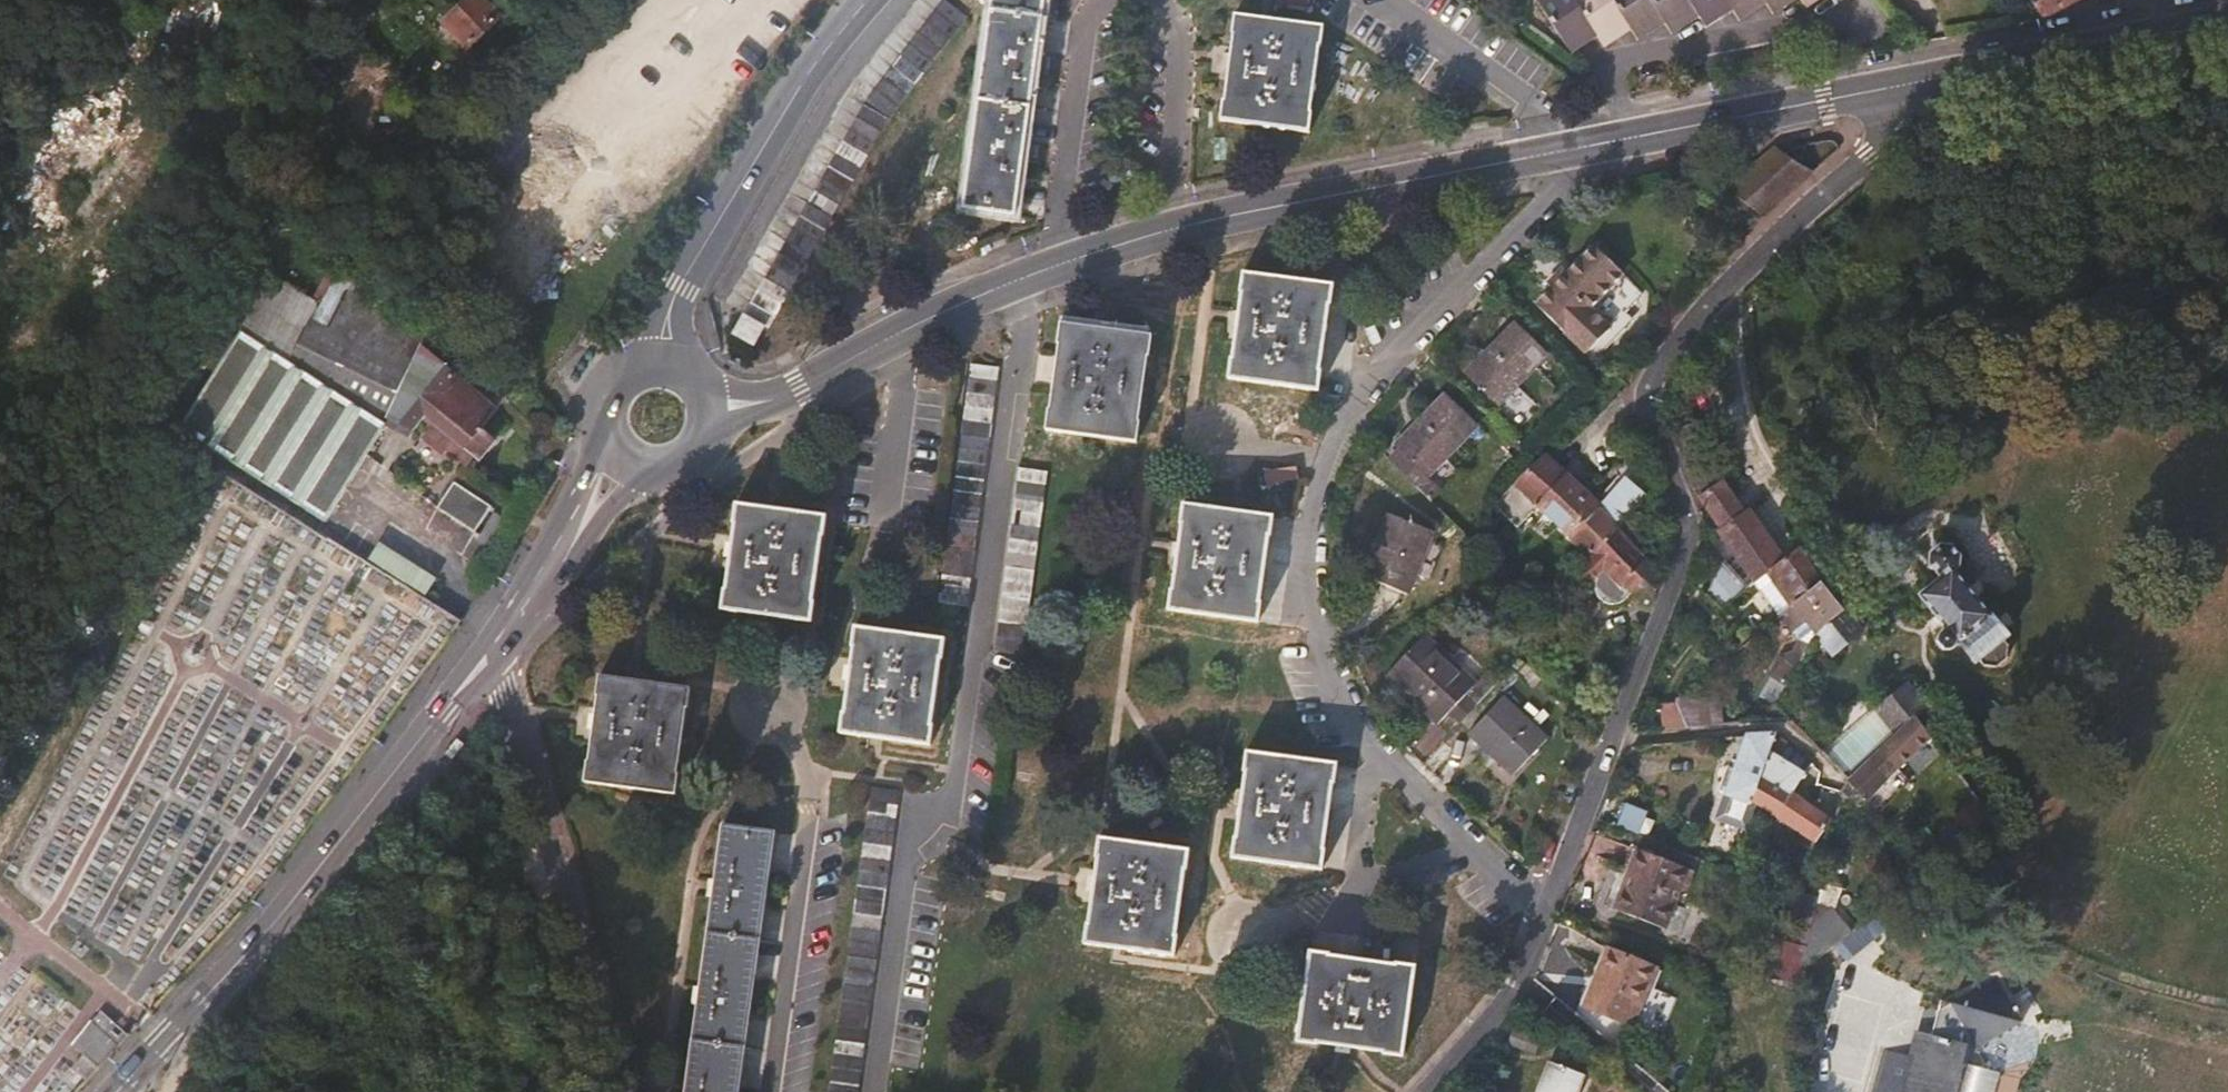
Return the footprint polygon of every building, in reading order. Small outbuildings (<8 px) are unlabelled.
[(176,3),(216,23),(227,0),(177,0),(176,3)] [(327,0),(301,0),(299,5),(305,8),(318,16),(327,0)] [(481,0),(469,0),(445,23),(469,47),(499,19),(481,0)] [(889,118),(969,13),(951,0),(944,0),(865,103),(743,315),(764,325),(769,328),(889,118)] [(991,13),(1041,19),(1043,0),(993,0),(991,13)] [(1576,0),(1538,0),(1566,45),(1579,38),(1585,47),(1599,38),(1576,0)] [(1614,0),(1576,0),(1599,38),(1612,31),(1619,42),(1633,33),(1614,0)] [(1652,0),(1614,0),(1633,33),(1646,25),(1652,35),(1667,26),(1652,0)] [(1689,0),(1652,0),(1667,26),(1681,18),(1687,28),(1701,20),(1689,0)] [(1727,0),(1689,0),(1701,20),(1715,12),(1721,22),(1735,13),(1727,0)] [(1765,0),(1727,0),(1735,13),(1749,5),(1755,15),(1769,7),(1765,0)] [(1781,0),(1769,7),(1775,16),(1786,9),(1781,0)] [(1786,9),(1802,0),(1781,0),(1786,9)] [(1820,0),(1802,0),(1808,10),(1821,2),(1820,0)] [(2073,0),(2031,0),(2038,10),(2045,19),(2075,3),(2073,0)] [(1741,23),(1755,15),(1749,5),(1735,13),(1741,23)] [(1707,30),(1721,22),(1715,12),(1701,20),(1707,30)] [(1041,19),(991,13),(978,104),(1029,111),(1041,19)] [(1320,29),(1233,17),(1220,122),(1306,134),(1320,29)] [(1687,28),(1681,18),(1667,26),(1674,36),(1687,28)] [(1652,35),(1646,25),(1633,33),(1640,43),(1652,35)] [(1619,42),(1612,31),(1599,38),(1606,49),(1619,42)] [(1585,47),(1579,38),(1566,45),(1572,55),(1585,47)] [(1029,111),(978,104),(966,209),(1014,215),(1029,111)] [(91,126),(31,216),(57,233),(117,143),(91,126)] [(322,252),(322,244),(294,243),(291,247),(322,252)] [(1592,307),(1622,276),(1594,248),(1537,305),(1585,355),(1612,328),(1592,307)] [(386,418),(419,349),(427,331),(355,295),(370,263),(346,252),(309,323),(275,307),(257,342),(383,424),(386,418)] [(1230,378),(1316,391),(1331,286),(1245,274),(1238,323),(1230,378)] [(1627,313),(1643,296),(1622,276),(1592,307),(1612,328),(1585,355),(1593,363),(1634,321),(1627,313)] [(753,344),(764,325),(743,315),(733,333),(753,344)] [(1547,354),(1516,322),(1465,374),(1497,406),(1547,354)] [(1149,337),(1063,325),(1056,372),(1048,430),(1134,442),(1149,337)] [(323,522),(385,425),(383,424),(257,342),(240,331),(179,430),(323,522)] [(481,431),(443,398),(457,381),(419,349),(386,418),(413,433),(424,420),(435,429),(450,442),(477,464),(495,443),(481,431)] [(998,368),(970,364),(939,602),(966,606),(998,368)] [(495,413),(457,381),(443,398),(481,431),(495,413)] [(1478,426),(1445,394),(1395,446),(1398,449),(1388,459),(1432,501),(1442,491),(1429,478),(1478,426)] [(439,455),(450,442),(435,429),(423,442),(439,455)] [(1599,506),(1545,454),(1495,504),(1518,526),(1538,507),(1589,557),(1618,525),(1646,494),(1625,476),(1599,506)] [(994,650),(1022,654),(1048,473),(1019,469),(994,650)] [(490,509),(452,484),(436,510),(473,533),(490,509)] [(825,516),(738,504),(730,559),(723,610),(809,622),(825,516)] [(1775,568),(1740,521),(1731,527),(1717,504),(1705,514),(1719,535),(1715,537),(1744,583),(1754,579),(1775,568)] [(1256,621),(1270,518),(1185,506),(1178,555),(1170,610),(1256,621)] [(1434,532),(1387,513),(1362,575),(1409,594),(1434,532)] [(505,522),(492,515),(476,542),(489,550),(505,522)] [(1649,606),(1663,573),(1640,549),(1618,525),(1589,557),(1583,563),(1597,577),(1602,572),(1619,589),(1624,583),(1633,591),(1649,606)] [(428,597),(437,578),(375,548),(366,566),(428,597)] [(2003,656),(2009,646),(1956,588),(1960,581),(1939,556),(1923,570),(1921,583),(1934,596),(1925,610),(1979,675),(1986,669),(1991,674),(2007,661),(2003,656)] [(1781,605),(1815,588),(1795,559),(1775,568),(1754,579),(1772,609),(1781,605)] [(1622,603),(1633,591),(1624,583),(1619,589),(1602,572),(1597,577),(1622,603)] [(1834,618),(1815,588),(1781,605),(1805,639),(1811,635),(1834,618)] [(1825,653),(1857,632),(1844,612),(1834,618),(1811,635),(1825,653)] [(942,640),(857,628),(848,687),(842,733),(928,745),(942,640)] [(1475,684),(1424,636),(1386,676),(1439,724),(1465,695),(1475,684)] [(1477,705),(1498,684),(1486,673),(1475,684),(1465,695),(1477,705)] [(1771,700),(1783,684),(1770,675),(1758,691),(1771,700)] [(687,690),(601,678),(593,731),(586,784),(672,796),(687,690)] [(1548,739),(1504,697),(1470,733),(1514,774),(1548,739)] [(1703,702),(1657,707),(1660,734),(1706,729),(1703,702)] [(1935,742),(1911,717),(1879,749),(1893,763),(1913,743),(1926,755),(1935,742)] [(1752,803),(1769,757),(1774,740),(1759,734),(1747,737),(1735,765),(1726,760),(1717,777),(1725,782),(1715,801),(1746,819),(1752,803)] [(1334,751),(1247,739),(1240,792),(1233,844),(1318,856),(1333,754),(1334,751)] [(1899,805),(1938,767),(1926,755),(1913,743),(1893,763),(1875,780),(1899,805)] [(1815,810),(1784,789),(1792,772),(1769,757),(1752,803),(1809,832),(1815,810)] [(1899,805),(1875,780),(1847,805),(1875,830),(1899,805)] [(829,1091),(857,1091),(897,793),(870,789),(829,1091)] [(685,1091),(737,1091),(774,834),(723,827),(685,1091)] [(1187,850),(1101,838),(1094,888),(1086,943),(1172,955),(1187,850)] [(1698,878),(1641,855),(1614,923),(1670,946),(1698,878)] [(1817,898),(1822,880),(1797,871),(1791,886),(1817,898)] [(1848,910),(1822,880),(1817,898),(1835,920),(1848,910)] [(1767,934),(1763,974),(1800,978),(1804,938),(1767,934)] [(1660,973),(1603,950),(1576,1017),(1632,1040),(1660,973)] [(1416,967),(1310,953),(1297,1040),(1356,1048),(1403,1054),(1416,967)] [(2009,1038),(1986,992),(1939,1016),(1929,1013),(1919,1047),(1910,1073),(1894,1068),(1871,1060),(1861,1091),(1943,1091),(1949,1076),(1954,1059),(1963,1062),(2009,1038)] [(101,1068),(124,1032),(94,1013),(72,1050),(101,1068)] [(1910,1073),(1919,1047),(1903,1042),(1894,1068),(1910,1073)] [(1544,1066),(1535,1091),(1577,1091),(1581,1078),(1544,1066)] [(1984,1087),(1949,1076),(1943,1091),(1982,1091),(1984,1087)]
